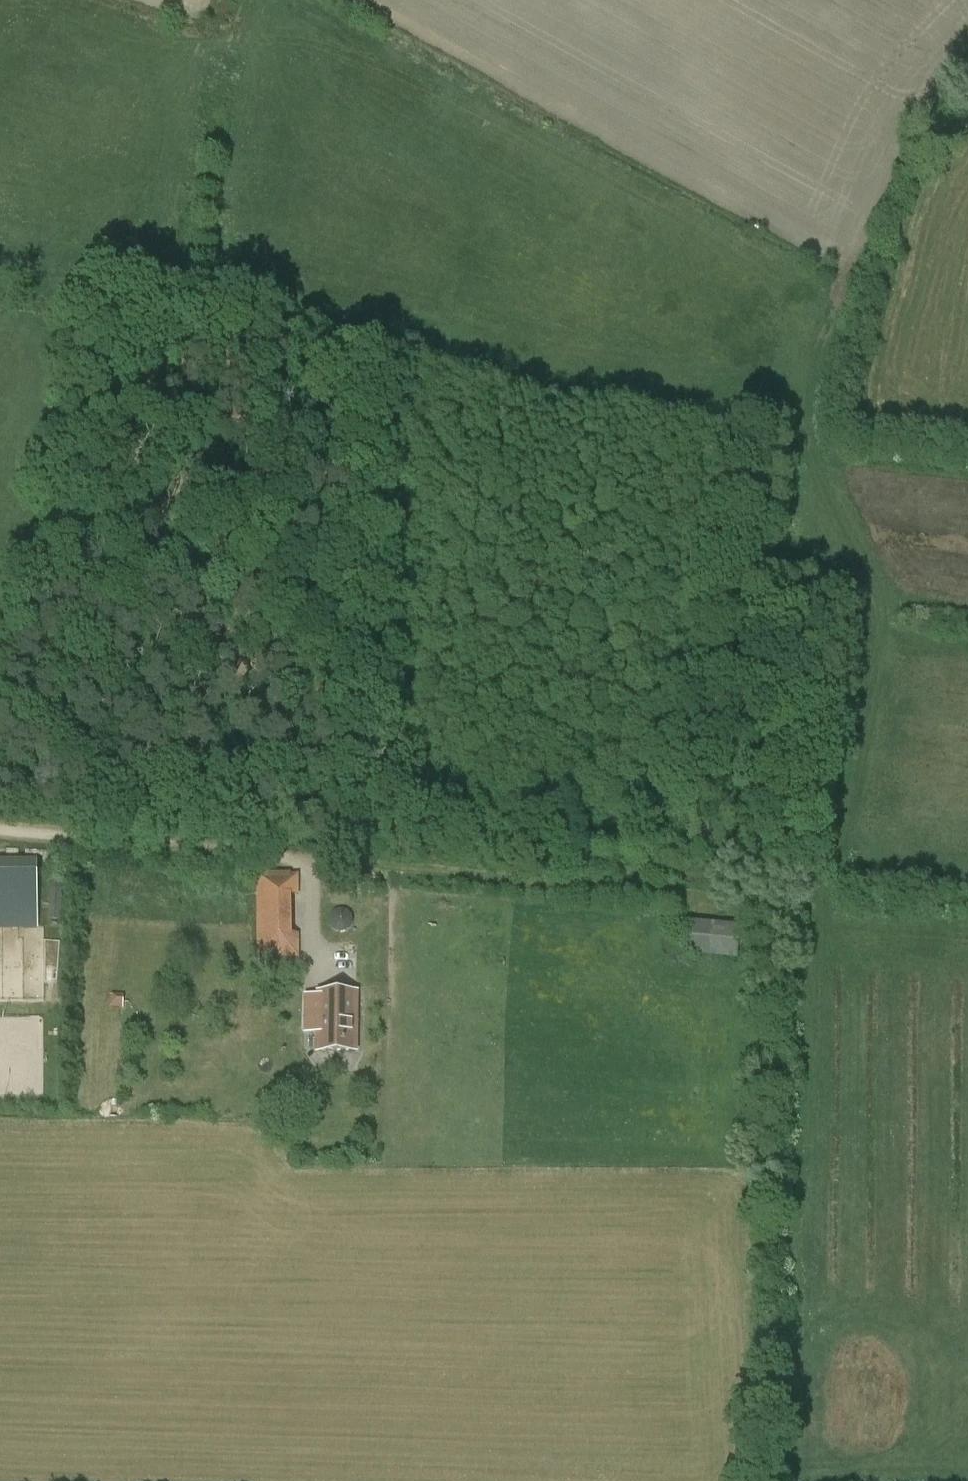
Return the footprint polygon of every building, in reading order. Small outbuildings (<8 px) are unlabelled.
[(36,923),(36,856),(0,857),(0,907),(24,906),(24,923),(36,923)] [(256,958),(299,958),(299,934),(292,934),(291,897),(299,897),(299,873),(255,874),(256,958)] [(697,956),(744,957),(745,923),(698,921),(697,956)] [(37,982),(63,982),(64,940),(39,940),(37,982)] [(319,994),(319,995),(304,995),(304,1034),(319,1034),(319,1050),(355,1050),(355,994),(319,994)]
